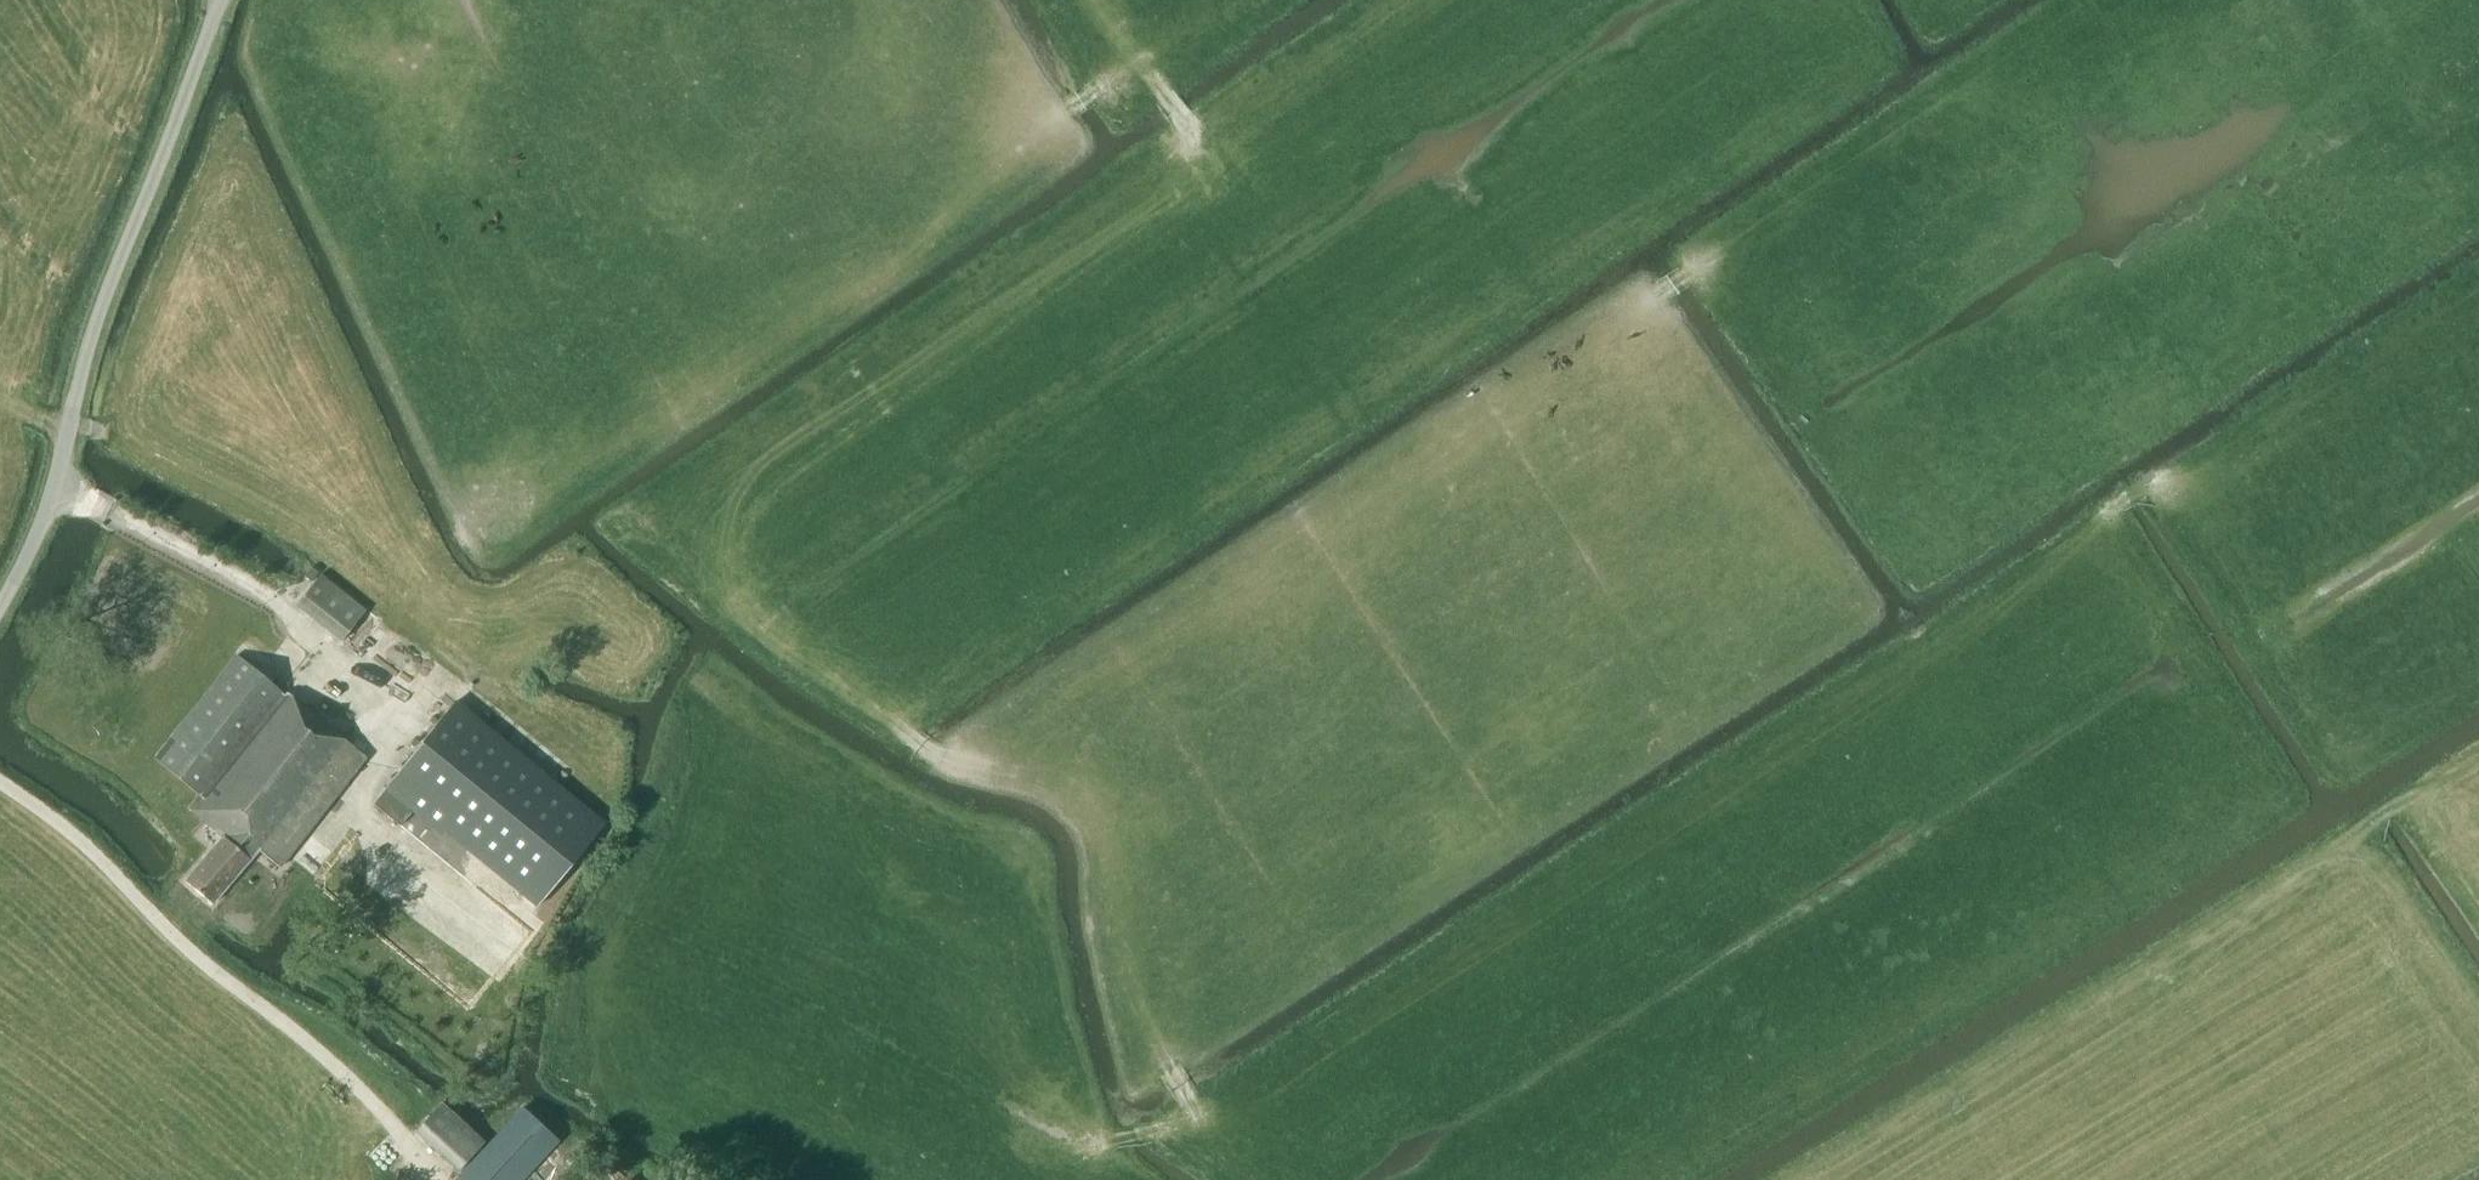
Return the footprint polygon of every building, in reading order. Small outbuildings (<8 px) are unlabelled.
[(321,569),(297,603),(345,637),(369,603),(321,569)] [(257,848),(279,865),(348,780),(367,757),(287,691),(285,694),(237,655),(155,757),(200,795),(189,808),(223,836),(185,880),(213,903),(257,848)] [(604,822),(455,701),(373,803),(399,824),(409,811),(440,836),(443,833),(535,908),(604,822)] [(317,870),(336,846),(315,830),(296,854),(317,870)] [(557,1138),(523,1107),(456,1179),(522,1179),(559,1140),(557,1138)]
